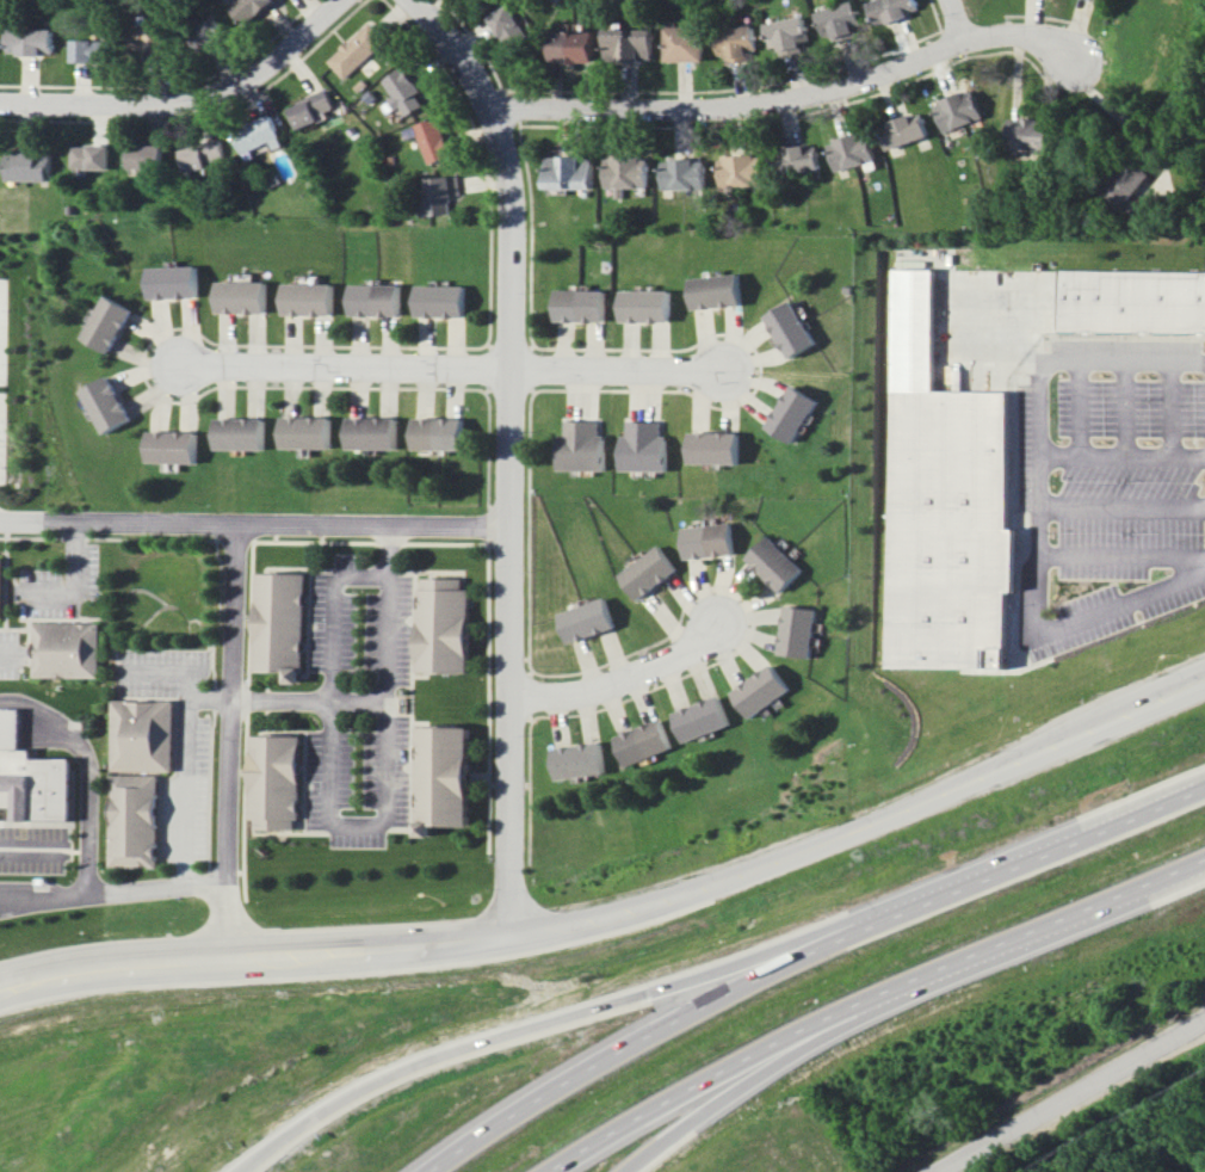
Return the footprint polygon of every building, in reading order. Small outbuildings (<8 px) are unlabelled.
[(277,0),(242,0),(233,7),(247,25),(278,1),(277,0)] [(832,34),(835,43),(865,34),(855,0),(816,12),(823,37),(832,34)] [(915,0),(874,0),(867,3),(876,27),(919,11),(915,0)] [(491,16),(509,48),(537,33),(529,18),(522,22),(513,4),(491,16)] [(195,26),(203,51),(231,41),(223,16),(195,26)] [(779,46),(781,58),(803,55),(802,44),(810,43),(806,16),(765,22),(769,48),(779,46)] [(347,79),(389,39),(371,21),(330,61),(347,79)] [(137,25),(135,56),(169,58),(170,27),(137,25)] [(663,25),(664,61),(702,61),(702,25),(663,25)] [(716,55),(726,54),(727,62),(749,60),(748,51),(757,50),(755,25),(714,29),(716,55)] [(56,55),(56,29),(10,28),(10,54),(56,55)] [(651,62),(652,30),(606,28),(605,60),(651,62)] [(551,62),(594,63),(595,32),(552,31),(551,62)] [(74,62),(116,63),(117,40),(75,39),(74,62)] [(410,114),(431,101),(410,65),(386,80),(396,97),(392,99),(399,110),(405,107),(410,114)] [(291,106),(300,128),(338,112),(329,90),(291,106)] [(982,119),(975,90),(933,101),(940,130),(982,119)] [(884,147),(927,138),(922,114),(879,123),(884,147)] [(246,153),(275,142),(278,148),(287,145),(276,115),(237,129),(246,153)] [(418,124),(433,164),(456,155),(441,116),(418,124)] [(1050,118),(1009,118),(1009,152),(1050,151),(1050,118)] [(833,171),(875,160),(867,130),(825,142),(833,171)] [(183,148),(190,178),(220,171),(218,163),(229,161),(224,139),(183,148)] [(113,169),(113,145),(76,144),(75,168),(113,169)] [(131,144),(130,168),(166,169),(167,145),(131,144)] [(776,171),(816,172),(816,156),(803,155),(803,147),(777,146),(776,171)] [(9,150),(8,180),(54,181),(55,152),(9,150)] [(1119,208),(1155,174),(1135,154),(1099,188),(1119,208)] [(716,156),(716,186),(758,185),(757,155),(716,156)] [(546,188),(592,189),(593,157),(547,156),(546,188)] [(604,187),(614,187),(614,198),(624,197),(624,187),(648,187),(647,156),(603,157),(604,187)] [(659,159),(660,189),(703,188),(702,158),(659,159)] [(461,176),(429,178),(431,214),(454,213),(453,194),(462,194),(461,176)] [(150,299),(199,297),(198,266),(149,267),(150,299)] [(1064,270),(1204,273),(1204,334),(1062,331),(1064,270)] [(691,277),(692,308),(742,306),(741,275),(691,277)] [(268,282),(219,281),(219,313),(267,314),(268,282)] [(335,284),(286,283),(285,315),(334,316),(335,284)] [(402,316),(402,285),(353,284),(352,316),(402,316)] [(469,286),(419,285),(418,317),(468,318),(469,286)] [(558,321),(607,322),(608,290),(558,289),(558,321)] [(622,321),(672,323),(673,291),(623,290),(622,321)] [(133,307),(103,295),(85,340),(114,353),(133,307)] [(789,359),(817,343),(793,300),(765,315),(789,359)] [(82,390),(105,434),(134,419),(111,375),(82,390)] [(820,400),(792,384),(768,427),(795,443),(820,400)] [(890,391),(889,666),(1012,667),(1013,393),(890,391)] [(284,416),(284,448),(333,448),(334,417),(284,416)] [(267,418),(218,417),(217,449),(267,450),(267,418)] [(399,449),(400,418),(351,417),(351,448),(399,449)] [(417,449),(467,450),(468,418),(418,417),(417,449)] [(607,471),(608,435),(601,435),(601,421),(567,420),(567,434),(561,434),(561,470),(607,471)] [(622,470),(669,471),(670,435),(663,435),(663,421),(628,421),(628,435),(623,434),(622,470)] [(198,464),(199,431),(150,430),(149,462),(198,464)] [(743,433),(691,431),(691,463),(742,464),(743,433)] [(684,558),(734,556),(732,524),(682,526),(684,558)] [(803,569),(767,535),(745,559),(781,593),(803,569)] [(636,599),(677,571),(658,545),(618,573),(636,599)] [(258,574),(257,672),(293,672),(292,684),(309,684),(309,575),(258,574)] [(424,590),(422,672),(475,673),(476,590),(468,588),(468,579),(428,579),(427,590),(424,590)] [(558,612),(568,643),(614,628),(605,597),(558,612)] [(779,654),(812,658),(817,609),(785,605),(779,654)] [(37,624),(37,679),(104,679),(104,624),(37,624)] [(732,689),(749,717),(791,692),(774,664),(732,689)] [(730,725),(719,695),(673,712),(684,742),(730,725)] [(115,701),(115,772),(178,772),(179,702),(115,701)] [(4,751),(4,710),(24,710),(25,751),(4,751)] [(614,736),(627,767),(673,748),(660,718),(614,736)] [(424,728),(422,838),(440,838),(440,828),(474,828),(475,729),(424,728)] [(258,736),(255,818),(264,818),(262,829),(303,831),(303,820),(307,820),(309,738),(258,736)] [(606,773),(601,740),(552,748),(557,781),(606,773)] [(20,792),(20,822),(37,822),(37,816),(76,816),(76,760),(36,760),(36,751),(25,751),(4,751),(0,751),(0,792),(20,792)] [(115,777),(113,869),(162,869),(163,777),(115,777)]
